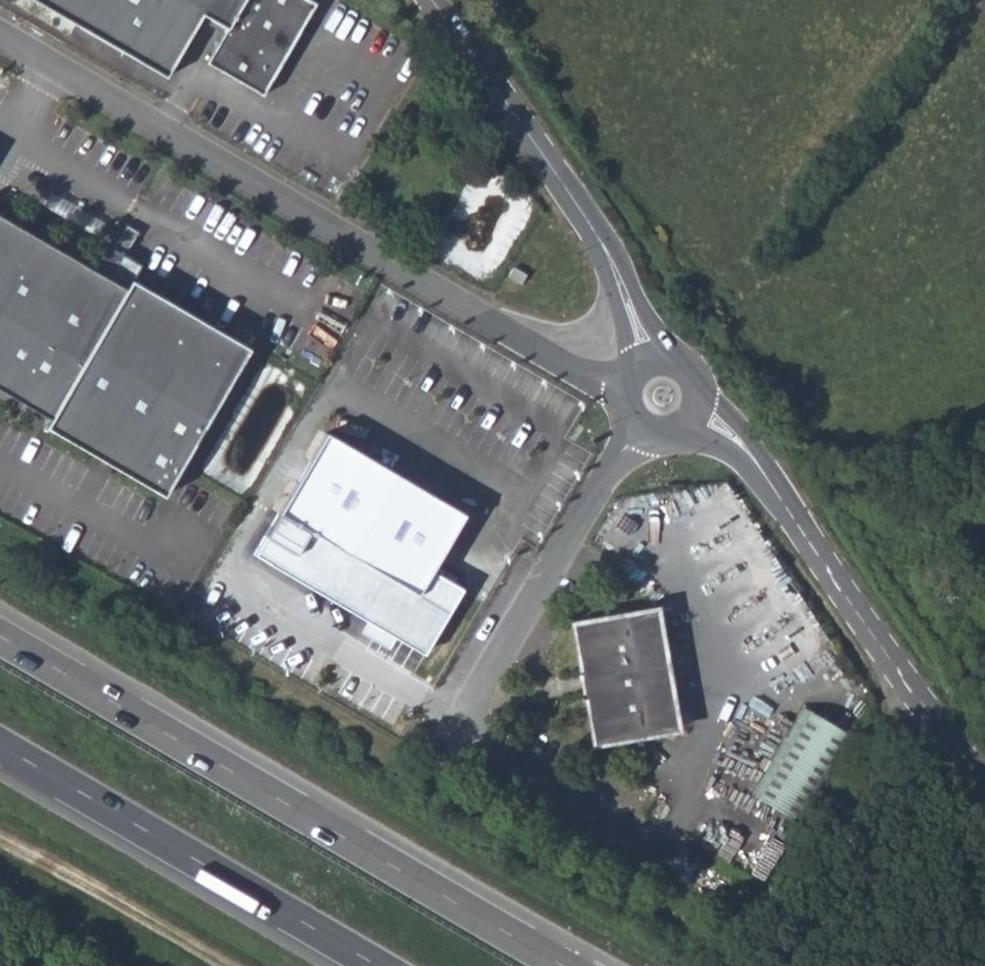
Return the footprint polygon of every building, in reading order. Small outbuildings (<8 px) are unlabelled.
[(166,77),(203,14),(226,27),(205,62),(262,95),(316,3),(311,0),(34,0),(166,77)] [(50,418),(46,427),(164,495),(250,348),(132,279),(126,288),(109,278),(0,215),(0,389),(50,418)] [(110,245),(99,269),(128,283),(137,265),(124,259),(127,253),(110,245)] [(514,267),(509,275),(521,283),(526,274),(514,267)] [(362,615),(425,652),(439,626),(432,621),(451,593),(421,576),(457,511),(319,433),(272,515),(266,511),(252,539),(301,570),(325,586),(348,609),(354,599),(365,606),(362,615)] [(654,607),(564,625),(590,751),(679,733),(654,607)] [(804,695),(753,784),(803,812),(853,722),(804,695)]
